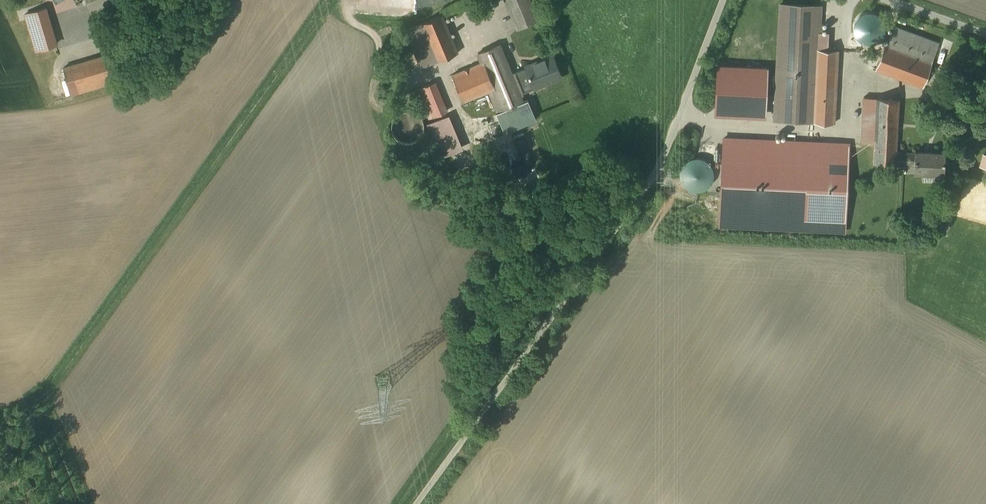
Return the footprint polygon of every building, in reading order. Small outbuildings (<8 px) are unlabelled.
[(518,26),(542,16),(535,0),(507,0),(518,26)] [(820,7),(775,6),(771,122),(833,124),(835,53),(826,53),(826,35),(819,34),(820,7)] [(44,10),(22,16),(32,53),(54,47),(44,10)] [(415,22),(406,25),(420,61),(457,46),(443,11),(415,22)] [(879,16),(874,14),(869,13),(863,14),(859,17),(856,22),(854,27),(854,32),(857,37),(860,41),(865,44),(871,44),(876,43),(880,40),(884,36),(885,30),(885,25),(883,20),(879,16)] [(939,48),(891,29),(874,71),(922,90),(939,48)] [(481,59),(453,70),(465,100),(489,90),(507,130),(538,116),(529,94),(525,96),(523,89),(534,84),(526,65),(516,70),(502,39),(477,50),(481,59)] [(569,75),(558,46),(524,60),(526,65),(534,84),(536,89),(569,75)] [(106,53),(58,66),(67,97),(114,84),(106,53)] [(436,76),(414,85),(426,114),(448,105),(436,76)] [(902,101),(850,98),(848,137),(875,138),(873,166),(915,169),(916,153),(899,153),(902,101)] [(392,111),(388,139),(414,143),(418,115),(392,111)] [(423,124),(437,159),(459,150),(445,115),(423,124)] [(840,139),(787,136),(784,180),(837,183),(840,139)] [(947,179),(948,155),(916,153),(915,169),(915,178),(947,179)] [(981,154),(977,166),(985,169),(985,155),(981,154)] [(706,189),(705,159),(678,159),(679,190),(706,189)]
